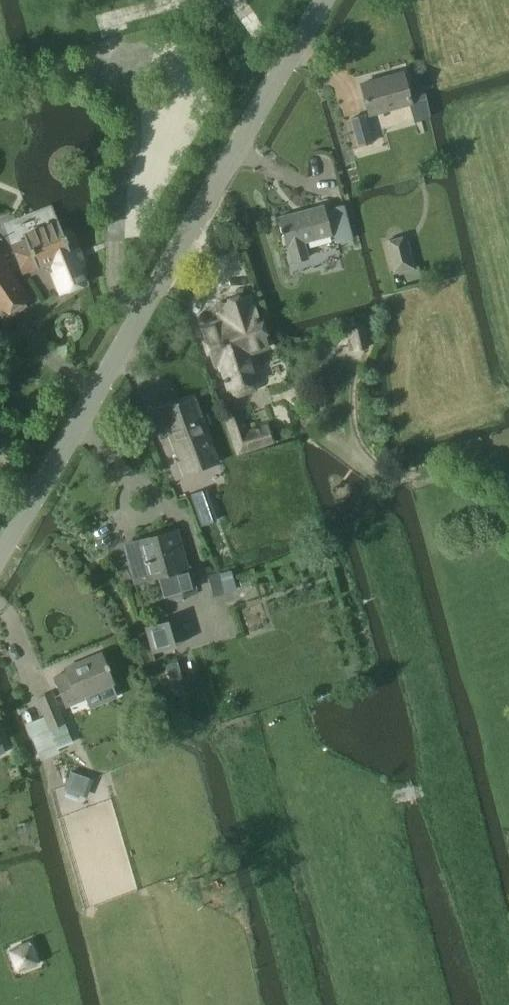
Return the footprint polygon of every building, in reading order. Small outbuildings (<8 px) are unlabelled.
[(409,103),(411,103),(409,96),(403,73),(362,84),(370,114),(409,103)] [(424,92),(409,96),(411,103),(409,103),(414,122),(430,118),(429,116),(424,92)] [(359,146),(372,142),(365,115),(351,118),(359,146)] [(304,243),(331,236),(323,206),(279,217),(286,247),(288,247),(292,262),(308,258),(304,243)] [(56,222),(36,230),(38,235),(10,246),(20,273),(49,261),(54,273),(51,274),(58,293),(81,284),(75,267),(80,265),(69,239),(66,240),(62,231),(60,232),(56,222)] [(349,225),(337,228),(338,230),(333,231),(336,243),(352,239),(349,225)] [(407,236),(387,241),(395,273),(415,267),(407,236)] [(0,254),(0,314),(2,317),(30,298),(0,254)] [(250,354),(267,348),(250,296),(219,306),(223,318),(202,326),(216,365),(219,364),(228,388),(232,386),(234,392),(235,394),(237,395),(240,395),(252,390),(254,389),(256,387),(255,384),(254,379),(258,377),(250,354)] [(348,329),(354,351),(370,347),(364,325),(348,329)] [(183,474),(218,463),(195,395),(161,407),(183,474)] [(236,457),(274,444),(266,422),(247,429),(242,413),(224,420),(236,457)] [(207,508),(201,491),(189,495),(195,512),(207,508)] [(134,583),(158,576),(163,597),(196,589),(190,566),(186,567),(176,531),(133,542),(139,566),(130,569),(134,583)] [(218,572),(207,575),(213,596),(224,593),(236,589),(232,576),(231,572),(230,570),(224,572),(219,573),(218,572)] [(152,654),(175,647),(167,620),(145,627),(152,654)] [(85,696),(114,685),(101,653),(84,660),(86,665),(54,675),(66,706),(86,698),(85,696)] [(177,661),(165,664),(170,680),(182,677),(177,661)] [(52,693),(38,698),(44,715),(43,716),(48,727),(63,721),(52,693)] [(63,721),(48,727),(58,750),(73,744),(63,721)] [(27,947),(3,952),(8,973),(33,965),(27,947)]
